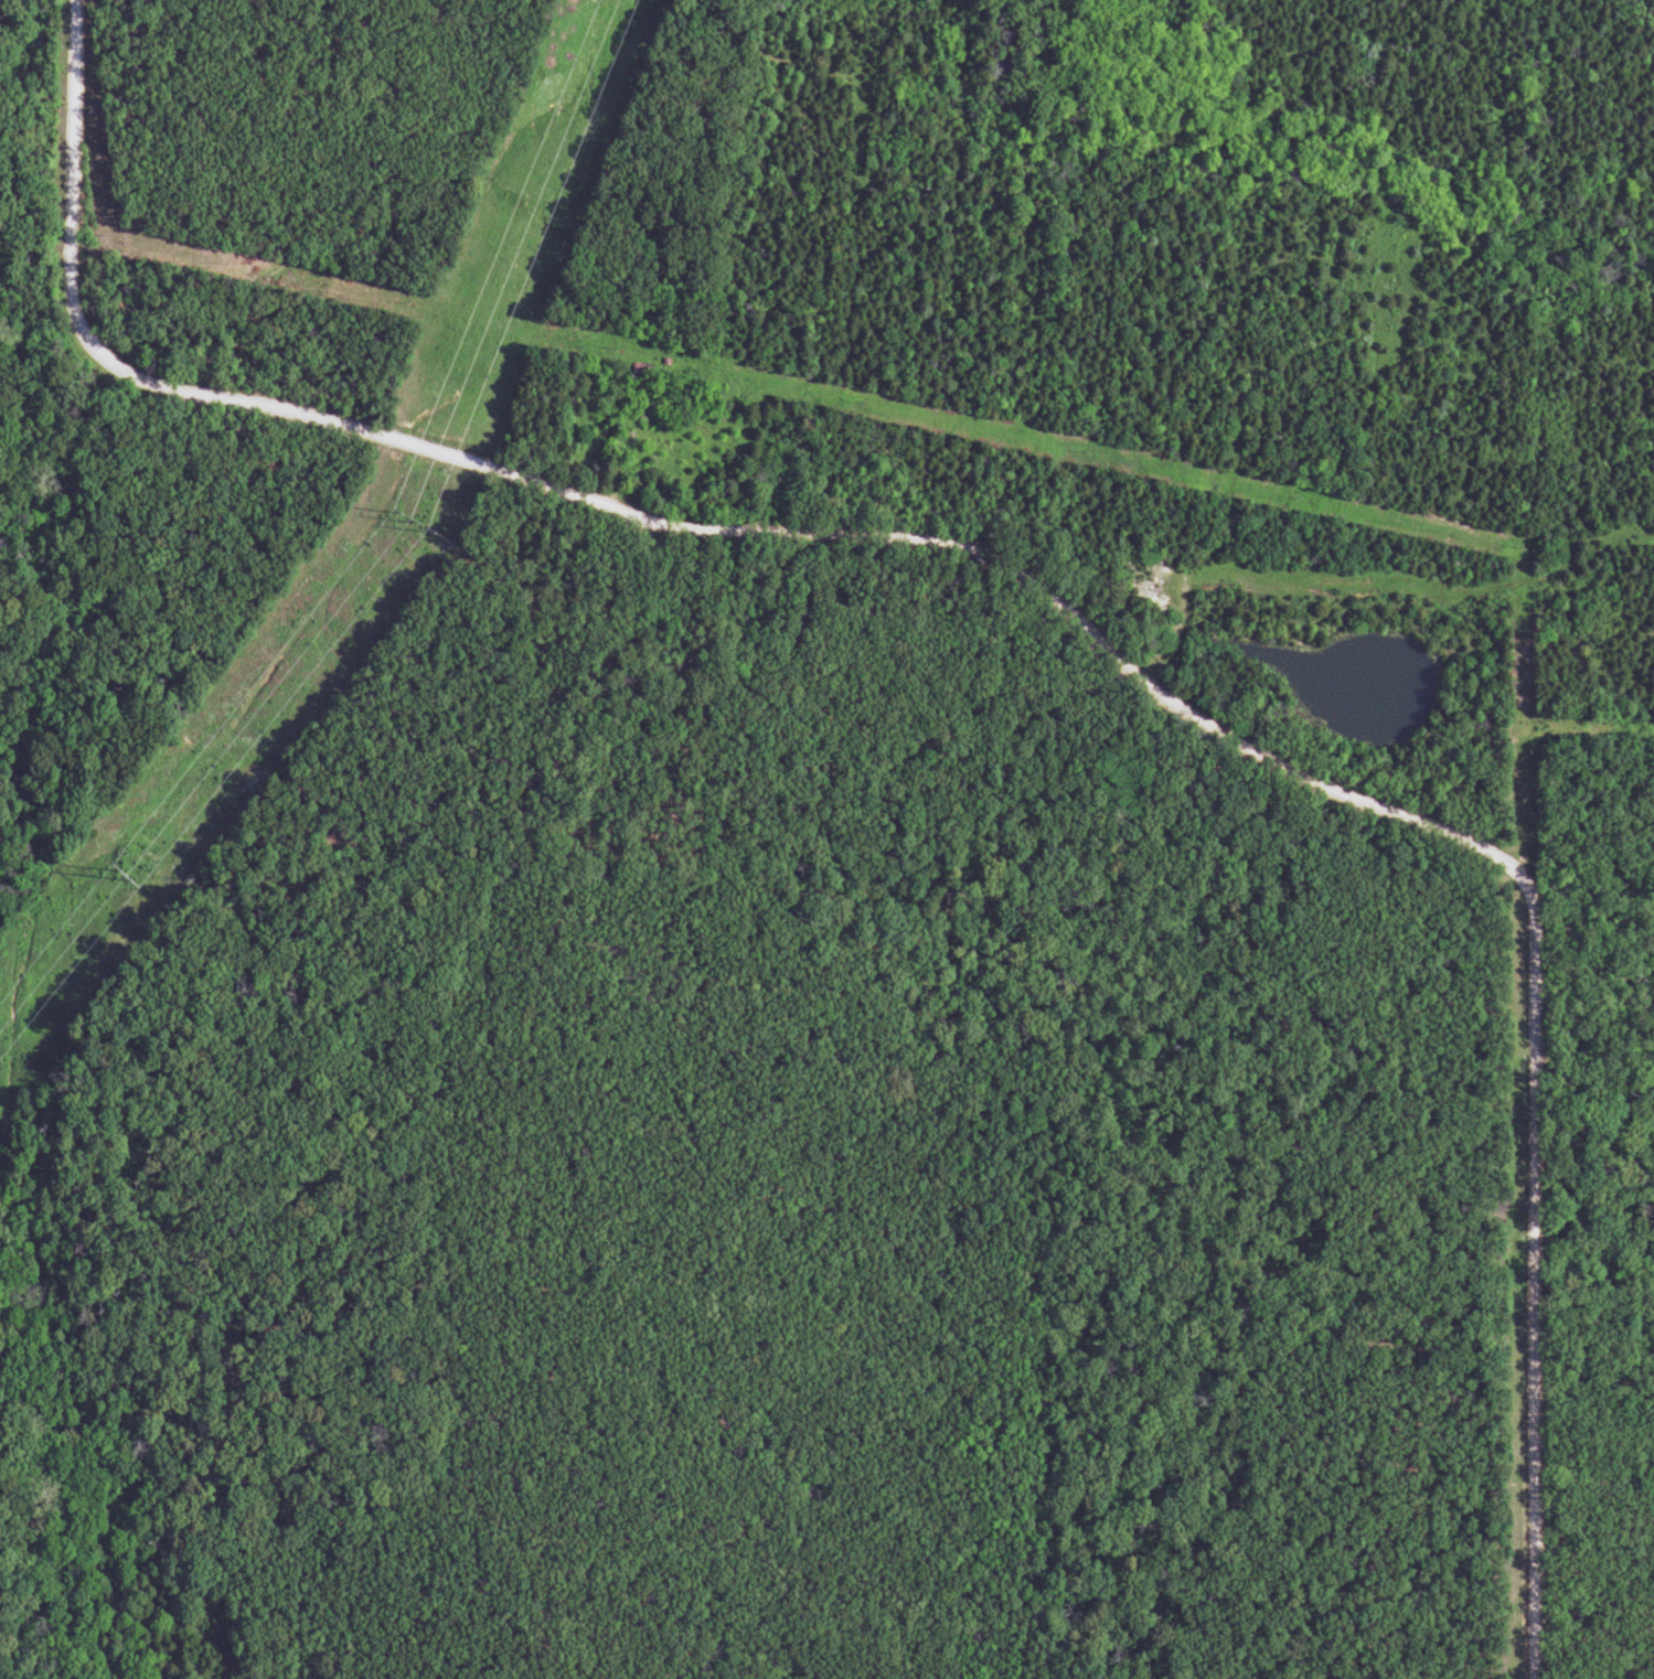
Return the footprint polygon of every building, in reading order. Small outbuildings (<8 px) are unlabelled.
[(626,381),(650,384),(651,366),(628,363),(626,381)] [(645,405),(635,404),(634,419),(644,420),(645,405)]
